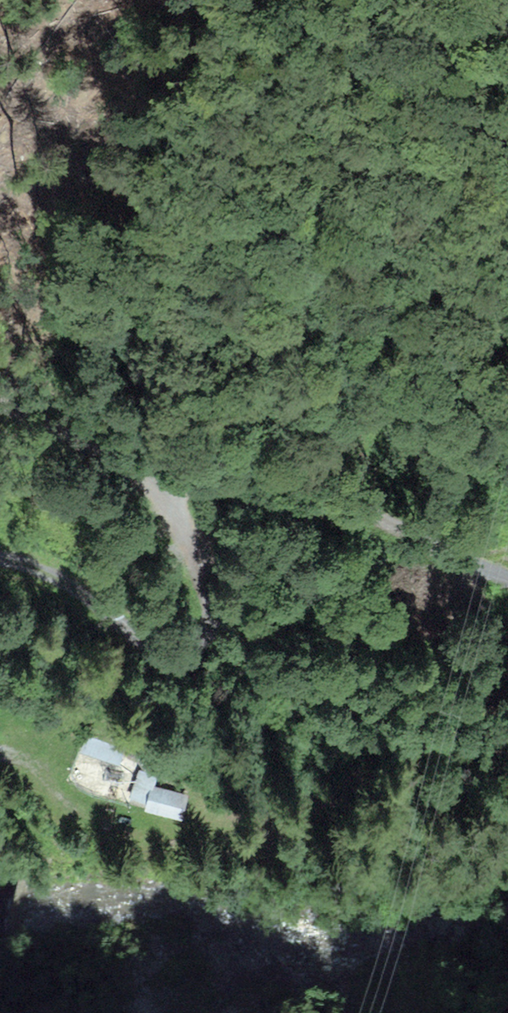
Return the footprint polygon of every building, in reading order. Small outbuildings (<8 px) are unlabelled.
[(126,749),(84,735),(77,755),(119,768),(126,749)] [(186,791),(152,782),(145,805),(179,814),(186,791)]
